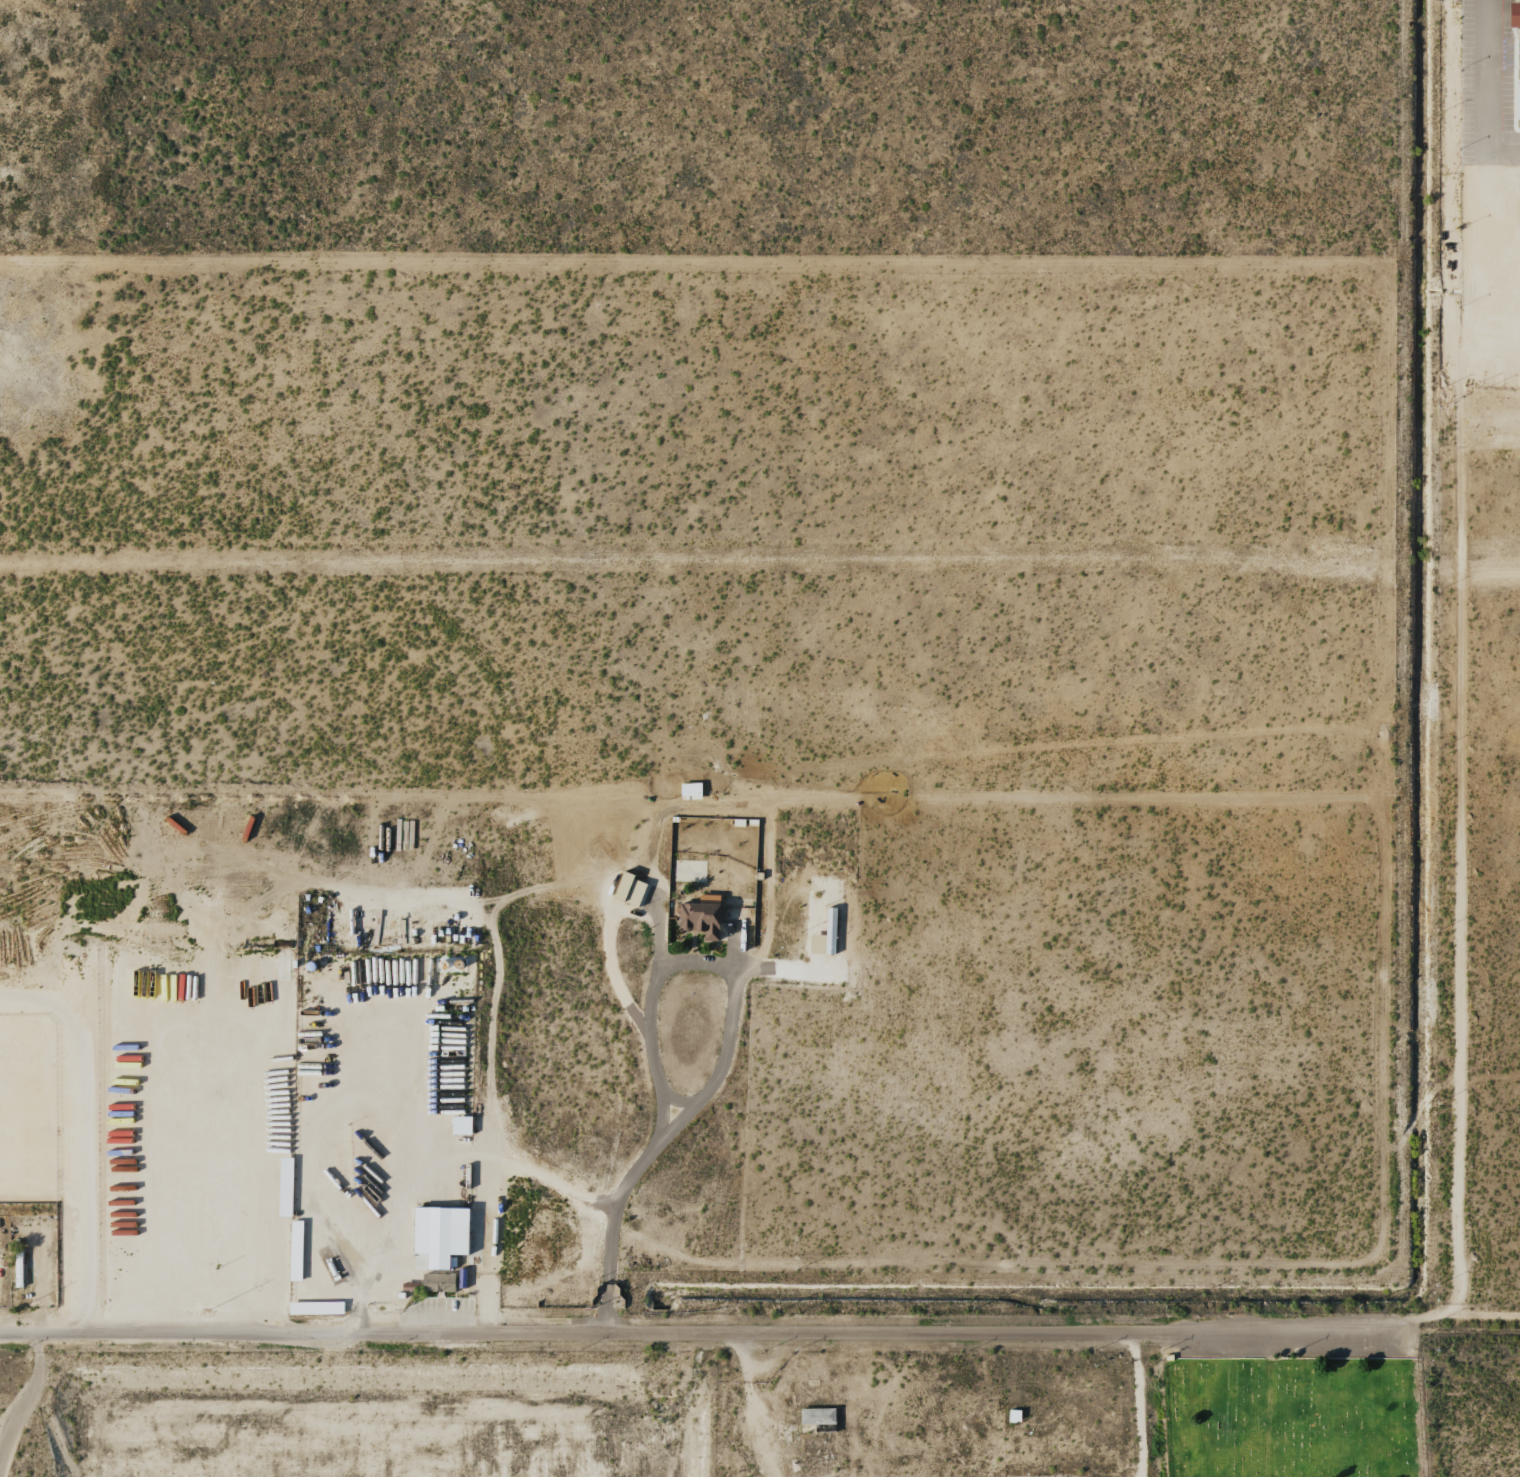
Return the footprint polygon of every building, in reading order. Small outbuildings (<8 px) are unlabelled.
[(1506,3),(1506,27),(1519,27),(1519,3),(1506,3)] [(679,796),(700,795),(700,783),(679,783),(679,796)] [(644,883),(633,879),(634,875),(619,870),(610,897),(637,906),(644,883)] [(679,929),(702,929),(702,941),(716,941),(716,894),(696,894),(696,903),(679,903),(679,929)] [(834,954),(835,907),(825,907),(824,935),(809,934),(808,953),(834,954)] [(470,1135),(471,1116),(450,1116),(450,1134),(470,1135)] [(291,1157),(278,1157),(278,1188),(290,1188),(291,1157)] [(410,1254),(424,1254),(424,1269),(456,1269),(456,1255),(465,1255),(466,1208),(410,1207),(410,1254)] [(452,1292),(453,1274),(420,1273),(420,1291),(452,1292)] [(288,1315),(342,1314),(342,1302),(288,1302),(288,1315)] [(799,1409),(799,1424),(835,1424),(835,1408),(799,1409)] [(836,1432),(835,1424),(813,1425),(814,1433),(836,1432)]
